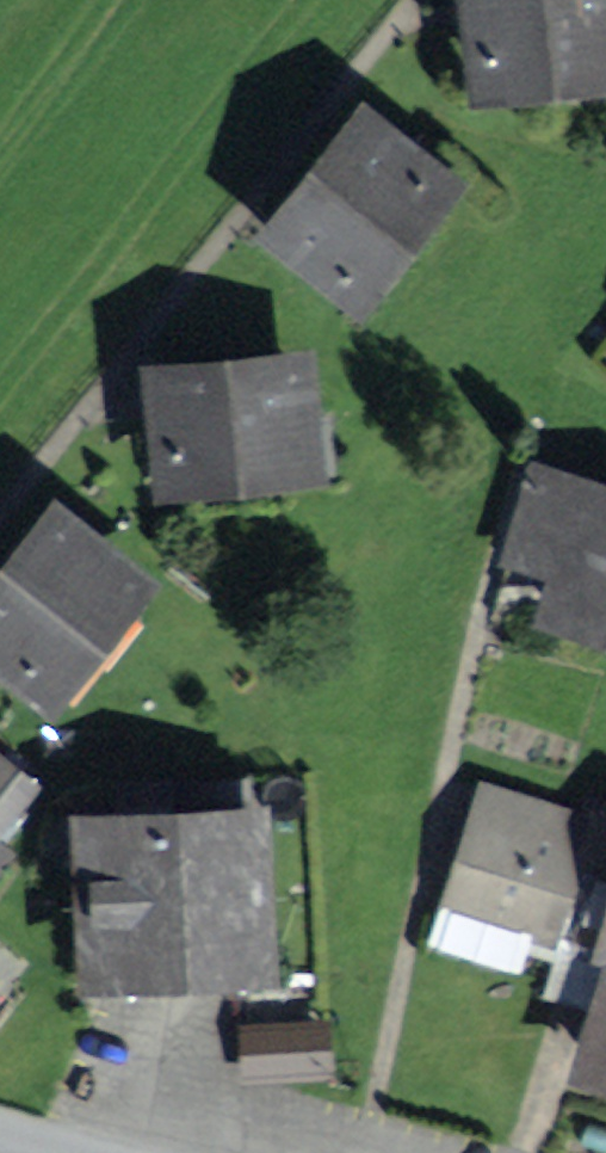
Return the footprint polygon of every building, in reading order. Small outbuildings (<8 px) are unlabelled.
[(493,76),(605,63),(605,0),(484,0),(493,76)] [(365,127),(284,228),(356,285),(437,184),(365,127)] [(294,367),(165,380),(175,471),(329,455),(325,420),(300,422),(294,367)] [(532,477),(512,547),(569,563),(556,609),(605,623),(605,498),(532,477)] [(0,598),(0,646),(47,684),(128,583),(57,527),(0,598)] [(27,789),(0,767),(0,823),(27,789)] [(178,784),(186,958),(252,954),(245,823),(222,823),(220,783),(178,784)] [(186,958),(178,784),(125,786),(127,830),(99,831),(105,962),(186,958)] [(443,941),(513,963),(524,928),(605,954),(605,811),(598,809),(594,821),(491,789),(443,941)] [(322,1027),(250,1031),(253,1074),(324,1071),(322,1027)] [(598,1066),(605,1068),(605,1039),(598,1066)]
